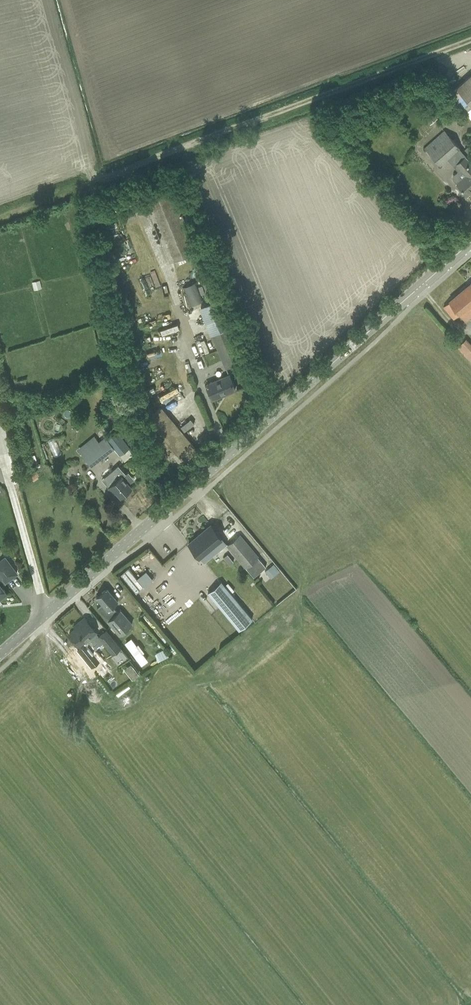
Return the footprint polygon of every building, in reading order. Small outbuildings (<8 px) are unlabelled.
[(470,104),(470,75),(457,88),(470,104)] [(423,117),(429,124),(437,117),(431,110),(423,117)] [(425,147),(441,165),(448,158),(460,148),(444,130),(425,147)] [(456,163),(460,169),(453,175),(453,178),(456,182),(458,181),(456,183),(467,195),(470,192),(470,163),(464,156),(456,163)] [(144,198),(170,262),(198,251),(171,187),(144,198)] [(222,293),(215,275),(201,280),(209,299),(222,293)] [(42,288),(40,280),(32,282),(34,290),(42,288)] [(203,300),(196,282),(183,287),(190,306),(203,300)] [(449,301),(450,301),(444,307),(454,319),(460,314),(466,321),(470,316),(470,283),(449,301)] [(207,322),(212,334),(226,368),(242,361),(229,327),(223,315),(207,322)] [(458,346),(470,360),(470,344),(466,339),(458,346)] [(213,399),(235,390),(229,375),(207,384),(213,399)] [(194,423),(191,419),(181,426),(184,431),(194,423)] [(179,427),(154,448),(173,470),(198,450),(179,427)] [(117,431),(107,439),(119,455),(130,447),(117,431)] [(83,454),(92,466),(108,453),(94,435),(81,446),(85,452),(83,454)] [(102,479),(109,487),(114,493),(116,491),(121,496),(132,487),(129,484),(134,479),(128,472),(126,474),(118,465),(102,479)] [(28,472),(32,479),(37,476),(39,475),(35,469),(28,472)] [(199,555),(213,544),(216,547),(224,541),(221,537),(211,525),(189,543),(199,555)] [(237,556),(249,546),(240,535),(228,545),(237,556)] [(258,557),(249,546),(237,556),(246,567),(254,577),(266,566),(258,557)] [(230,565),(234,562),(228,554),(224,557),(230,565)] [(4,579),(6,581),(17,573),(5,557),(0,561),(0,573),(1,574),(0,575),(0,583),(4,579)] [(273,564),(265,571),(271,578),(279,571),(273,564)] [(136,579),(143,586),(152,577),(144,570),(136,579)] [(221,581),(208,592),(240,629),(253,618),(221,581)] [(117,602),(107,588),(97,597),(102,603),(97,607),(108,620),(120,634),(132,624),(120,610),(118,612),(113,606),(117,602)] [(80,645),(97,631),(85,618),(75,626),(76,628),(69,633),(80,645)] [(106,630),(100,635),(98,637),(112,654),(121,648),(106,630)] [(143,653),(137,645),(131,638),(125,643),(142,665),(148,660),(143,653)]
